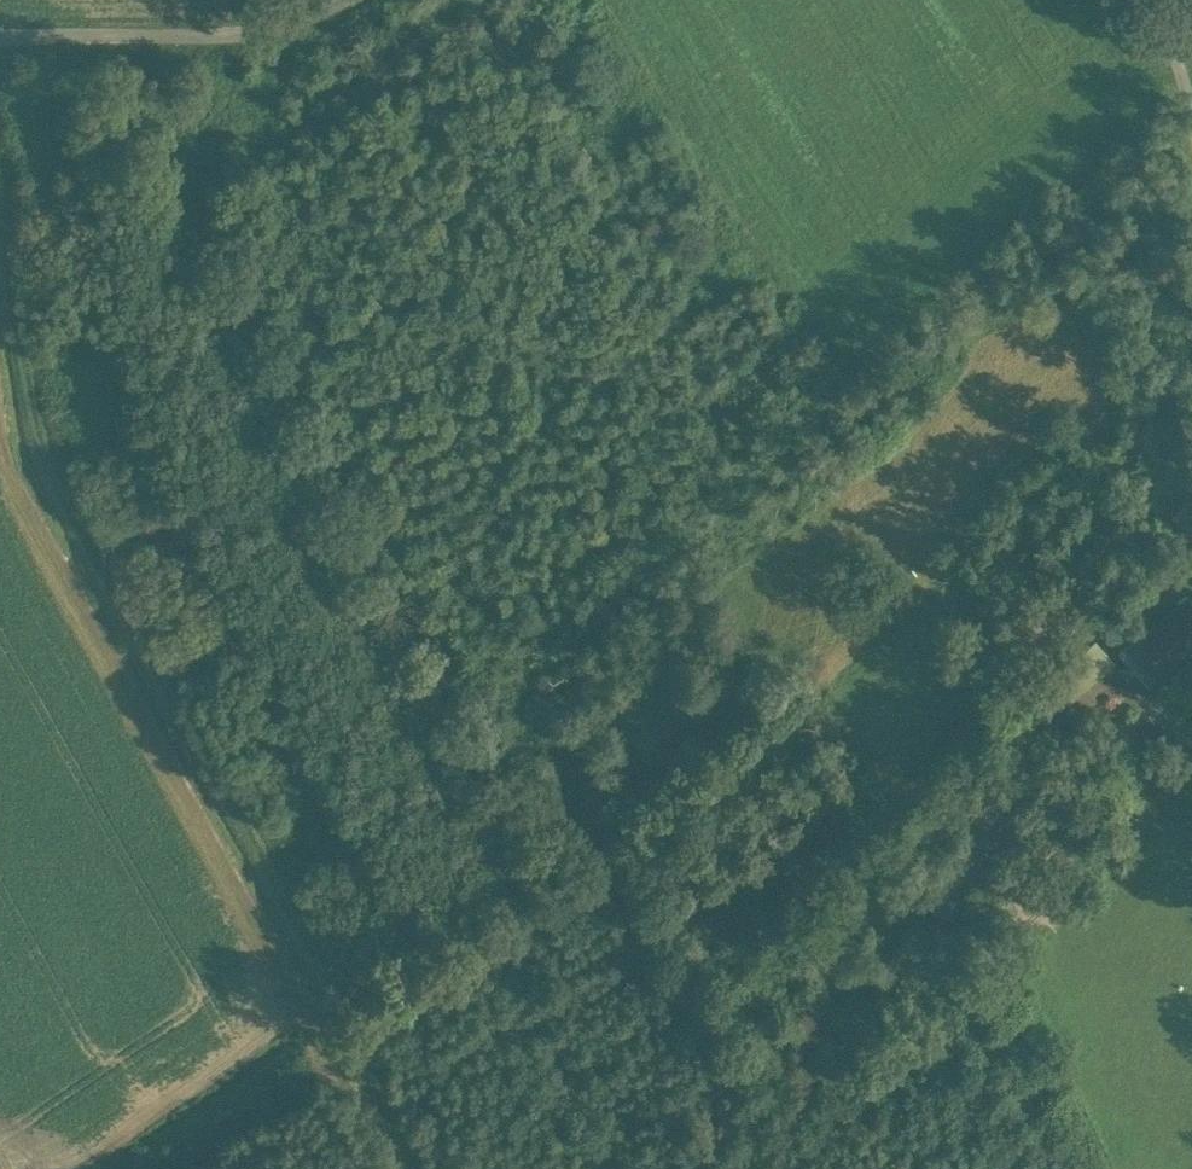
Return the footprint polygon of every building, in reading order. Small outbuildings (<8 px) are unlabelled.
[(1143,636),(1169,666),(1191,646),(1191,599),(1190,596),(1143,636)]
